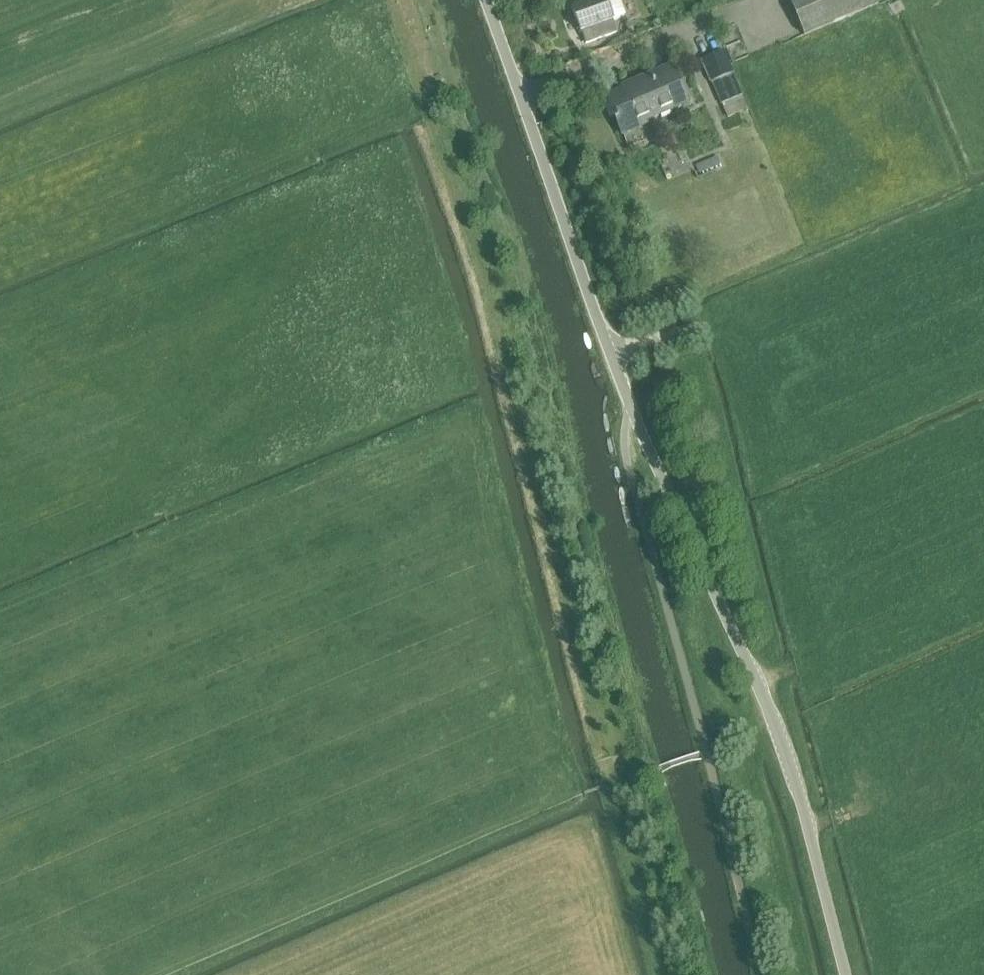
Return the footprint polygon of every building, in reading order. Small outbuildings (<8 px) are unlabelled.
[(581,35),(586,46),(617,34),(613,22),(625,17),(619,1),(618,0),(594,0),(570,9),(581,35)] [(877,0),(789,0),(804,37),(879,5),(877,0)] [(724,53),(700,62),(710,85),(733,75),(724,53)] [(651,120),(688,105),(672,67),(622,89),(624,93),(606,100),(622,138),(653,124),(651,120)] [(742,99),(722,108),(728,120),(747,111),(742,99)]
